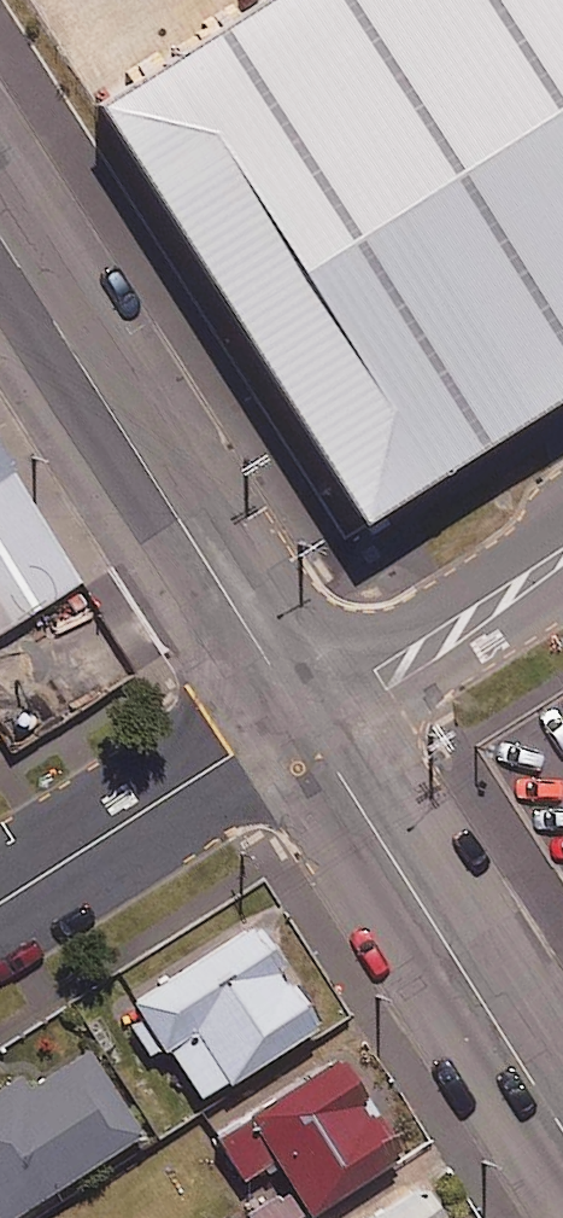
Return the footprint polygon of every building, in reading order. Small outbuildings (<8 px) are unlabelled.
[(102,108),(364,521),(562,394),(562,0),(273,0),(102,108)] [(0,450),(0,632),(81,582),(0,450)] [(281,961),(255,922),(132,1002),(139,1014),(124,1024),(145,1055),(147,1060),(167,1047),(200,1099),(226,1082),(229,1087),(318,1029),(314,1024),(319,1021),(295,983),(289,987),(275,965),(281,961)] [(89,1050),(0,1108),(0,1217),(16,1217),(144,1134),(89,1050)] [(410,1154),(344,1054),(218,1137),(246,1180),(279,1158),(316,1215),(410,1154)] [(421,1183),(368,1217),(444,1217),(421,1183)]
